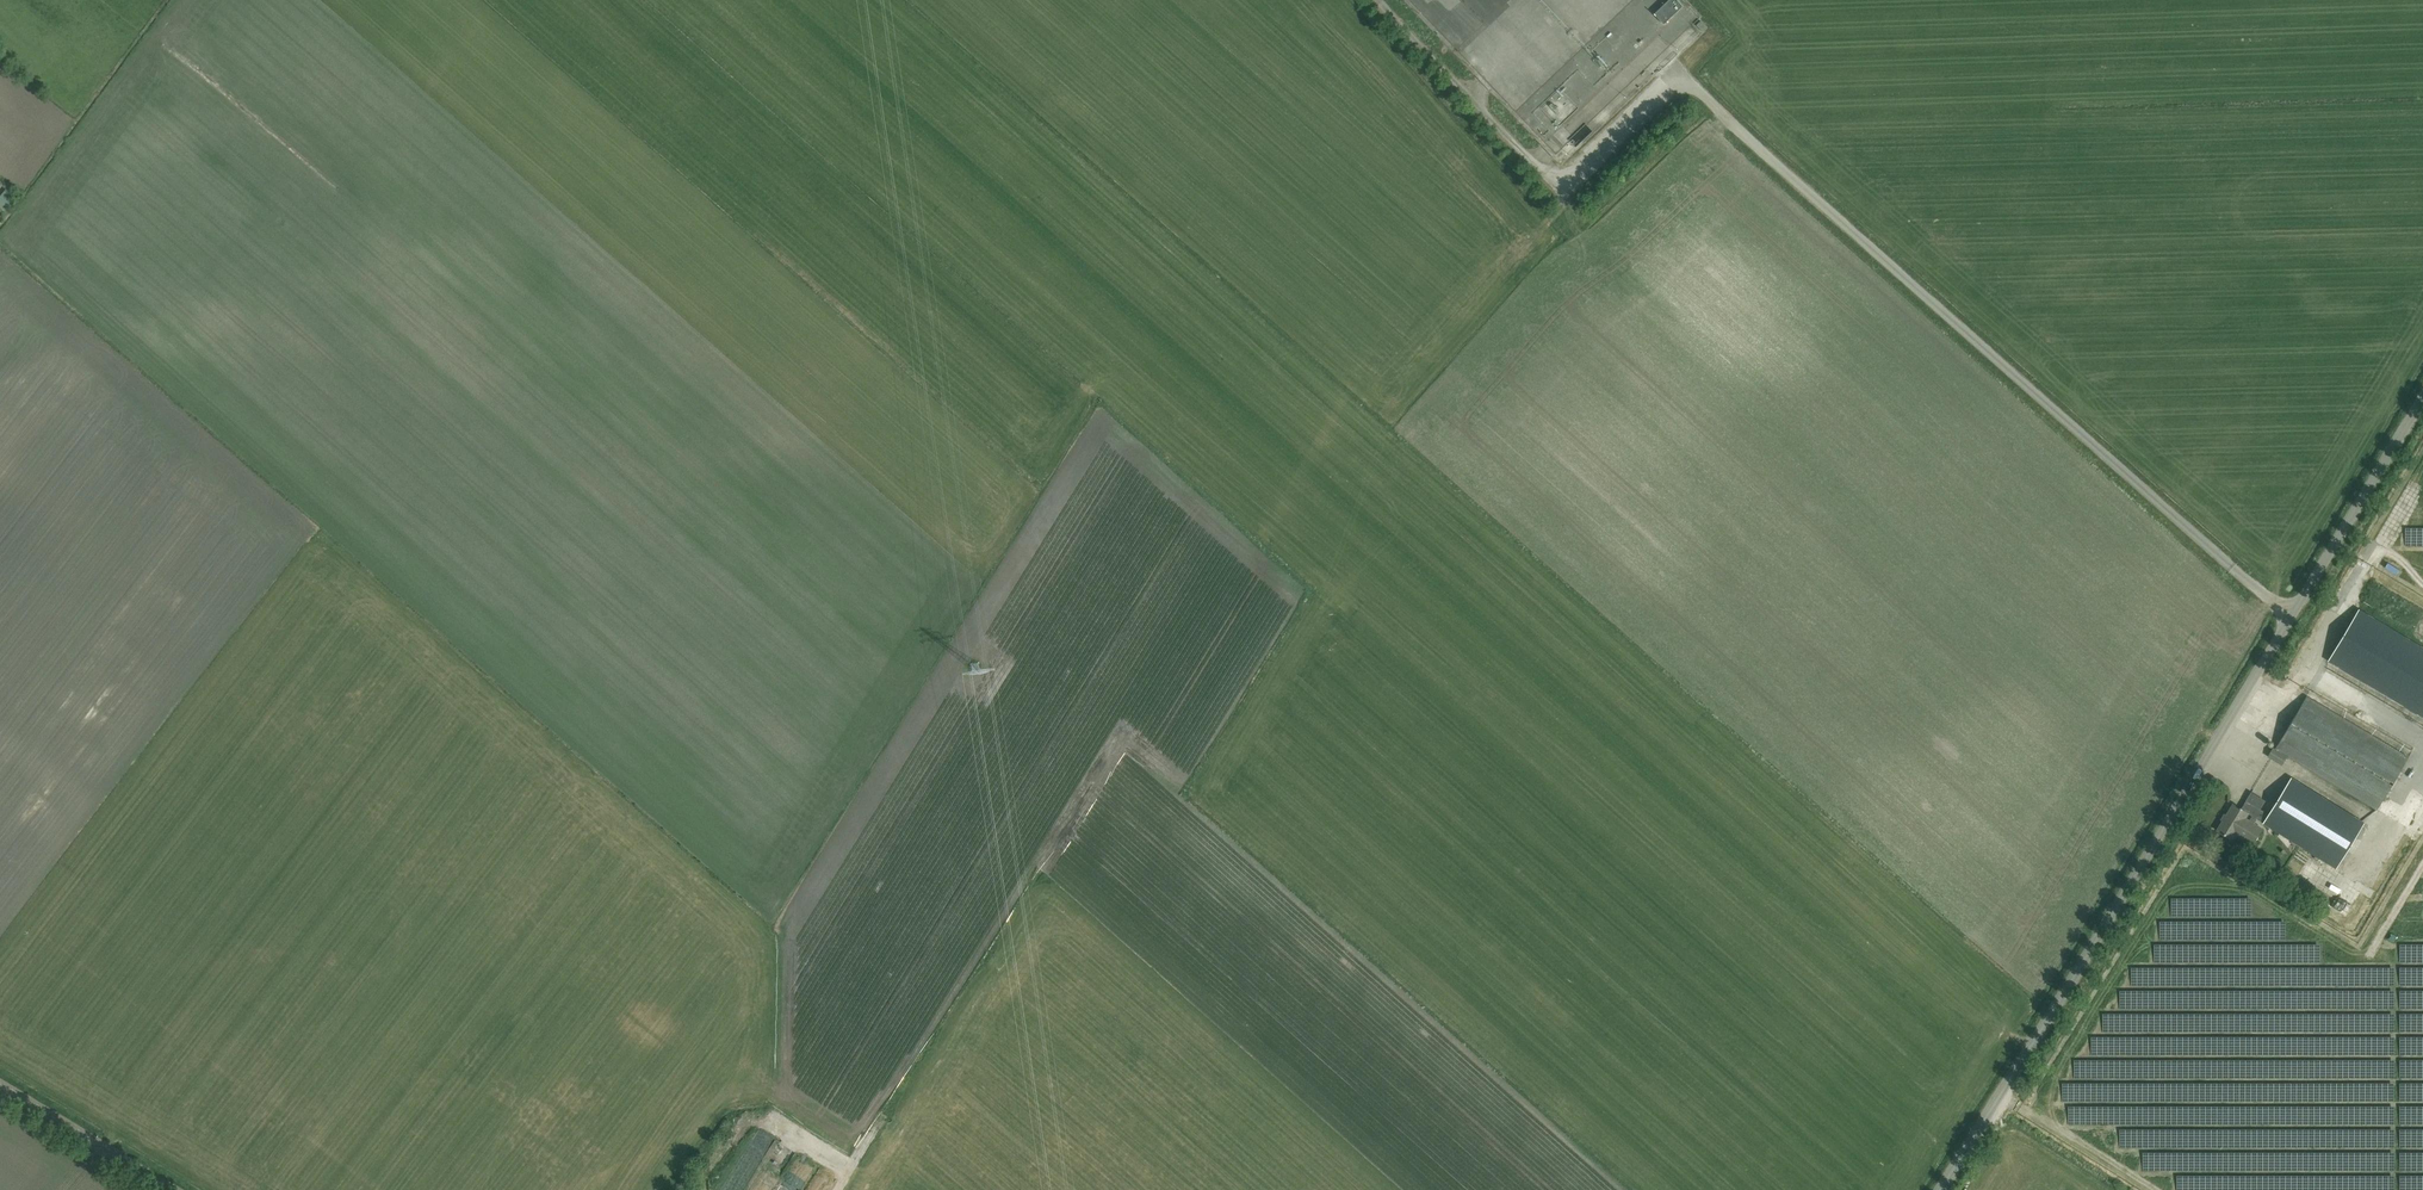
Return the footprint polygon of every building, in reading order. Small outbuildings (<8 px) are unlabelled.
[(1678,0),(1669,0),(1654,14),(1664,24),(1684,6),(1678,0)] [(1708,27),(1701,20),(1697,25),(1704,32),(1708,27)] [(1589,124),(1573,140),(1580,147),(1596,131),(1589,124)] [(2359,609),(2329,661),(2422,717),(2422,647),(2359,609)] [(2408,757),(2307,696),(2276,749),(2377,809),(2408,757)] [(2287,757),(2272,748),(2267,757),(2281,766),(2287,757)] [(2365,822),(2291,777),(2269,814),(2261,809),(2266,801),(2251,792),(2242,808),(2240,807),(2240,808),(2233,804),(2217,830),(2232,839),(2235,833),(2253,844),(2262,828),(2254,823),(2257,819),(2263,823),(2336,868),(2365,822)]
